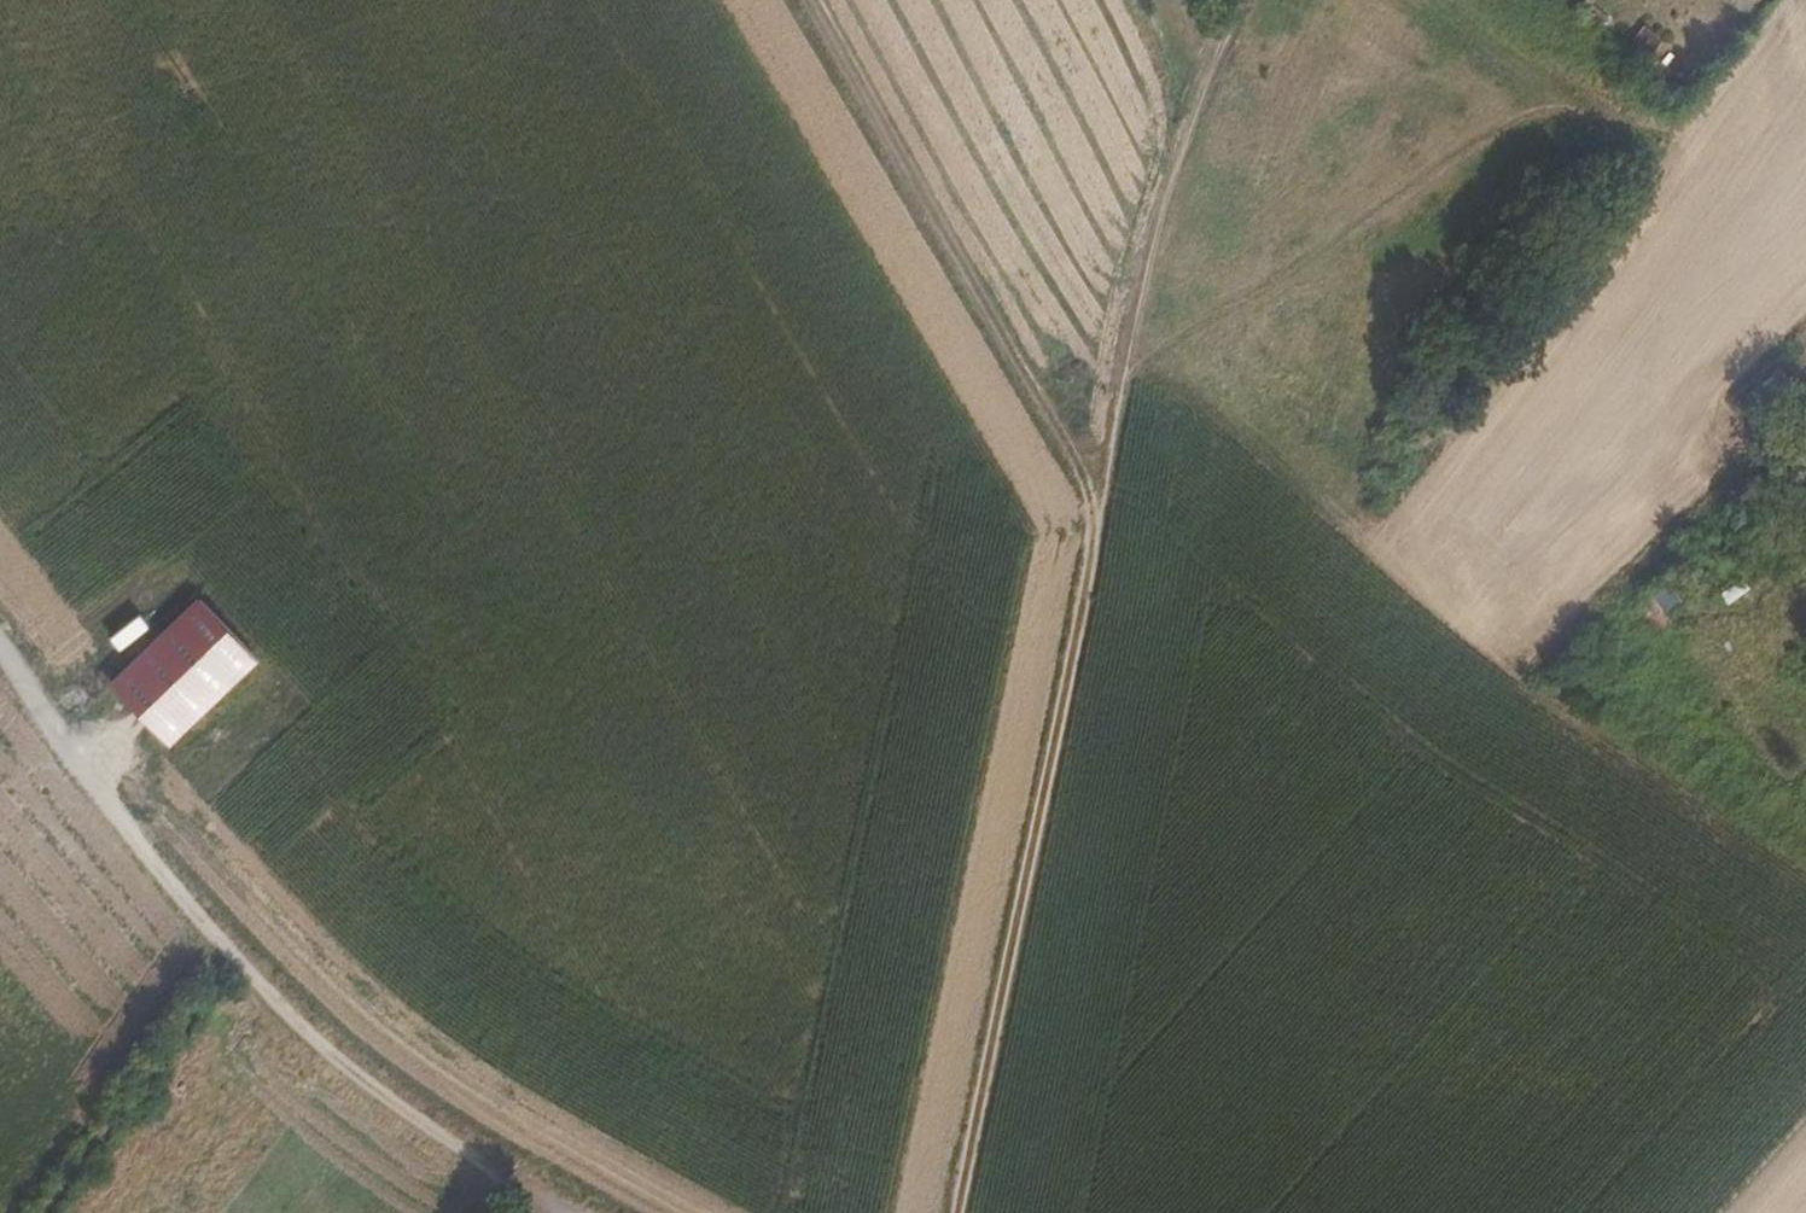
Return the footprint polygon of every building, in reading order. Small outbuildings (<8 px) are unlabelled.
[(167,726),(253,639),(195,579),(108,666),(167,726)]
